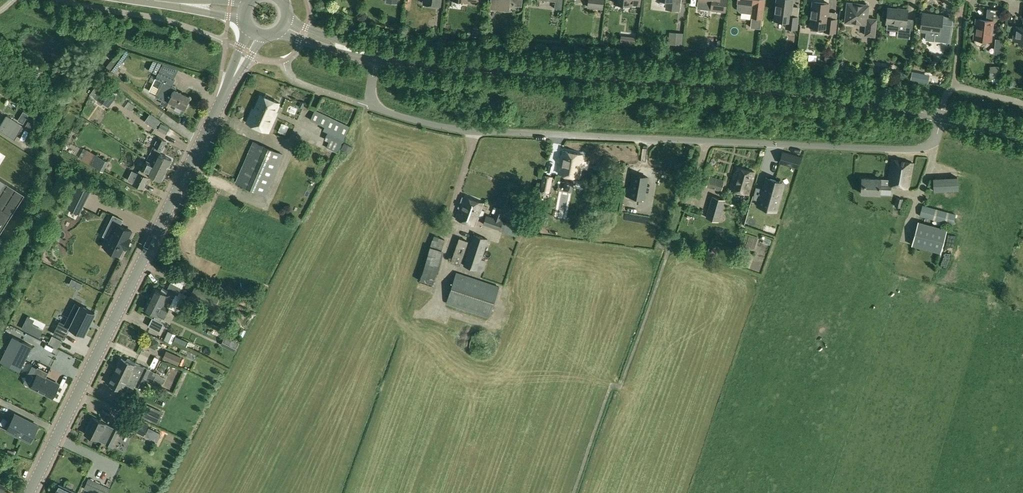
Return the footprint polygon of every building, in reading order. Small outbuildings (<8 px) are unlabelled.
[(490,7),(509,9),(510,1),(514,1),(514,5),(522,6),(523,0),(491,0),(490,7)] [(561,9),(562,0),(552,0),(555,0),(554,8),(561,9)] [(603,9),(604,0),(590,0),(589,8),(603,9)] [(667,1),(666,9),(679,10),(680,0),(661,0),(667,1)] [(698,1),(700,1),(699,5),(705,5),(706,2),(712,2),(711,9),(725,11),(726,0),(698,0),(698,1)] [(737,7),(737,8),(738,10),(738,11),(739,11),(741,12),(752,13),(751,27),(761,28),(764,0),(738,0),(738,3),(737,7)] [(786,21),(786,27),(797,28),(798,16),(791,16),(793,0),(776,0),(774,20),(786,21)] [(812,1),(810,26),(811,26),(811,32),(823,34),(824,31),(835,33),(836,20),(827,19),(829,3),(812,1)] [(845,23),(866,25),(866,35),(874,36),(876,20),(867,18),(869,7),(858,5),(858,4),(847,3),(845,23)] [(887,8),(886,24),(898,26),(898,27),(905,28),(905,32),(912,32),(914,20),(907,19),(908,10),(900,9),(900,10),(887,8)] [(983,40),(991,41),(994,16),(1000,17),(1001,10),(987,8),(986,20),(977,19),(974,39),(976,39),(976,40),(982,41),(983,40)] [(922,14),(921,25),(926,33),(929,30),(935,32),(935,36),(946,37),(947,25),(941,24),(942,18),(936,18),(936,15),(922,14)] [(1022,27),(1015,26),(1013,40),(1018,41),(1018,43),(1022,43),(1022,24),(1022,27)] [(682,45),(683,33),(670,32),(669,43),(682,45)] [(107,66),(114,72),(128,53),(120,50),(107,66)] [(164,64),(158,62),(153,73),(158,75),(156,79),(163,82),(156,97),(163,101),(161,104),(169,108),(172,103),(185,109),(186,108),(187,109),(190,104),(188,103),(190,99),(175,91),(176,90),(175,87),(171,85),(174,78),(160,72),(164,64)] [(999,78),(999,66),(990,66),(990,77),(999,78)] [(925,75),(913,72),(911,78),(924,81),(925,75)] [(116,93),(101,82),(91,95),(107,106),(116,93)] [(246,122),(268,132),(277,113),(275,112),(279,103),(261,94),(254,108),(253,108),(246,122)] [(127,108),(131,102),(126,99),(123,105),(127,108)] [(310,119),(325,126),(323,130),(328,132),(324,139),(329,142),(326,147),(335,151),(337,152),(350,126),(315,110),(310,119)] [(15,139),(23,126),(7,116),(0,126),(0,129),(15,139)] [(166,134),(170,128),(161,124),(158,130),(166,134)] [(147,159),(167,169),(172,159),(159,153),(161,149),(162,150),(167,141),(159,137),(154,146),(155,146),(153,150),(152,149),(147,159)] [(236,182),(265,195),(283,154),(253,141),(236,182)] [(87,149),(81,159),(90,164),(95,154),(87,149)] [(563,150),(558,173),(579,177),(583,154),(563,150)] [(792,154),(782,152),(780,162),(789,165),(792,154)] [(95,154),(90,164),(103,171),(108,161),(95,154)] [(887,179),(880,179),(880,189),(892,189),(892,186),(908,189),(914,163),(891,158),(887,179)] [(147,160),(142,169),(140,168),(133,183),(143,188),(149,177),(147,177),(149,173),(162,180),(167,169),(147,160)] [(737,167),(730,188),(749,194),(755,172),(737,167)] [(626,196),(644,199),(648,177),(630,174),(626,196)] [(539,175),(537,185),(545,187),(545,188),(550,190),(552,180),(547,178),(547,176),(539,175)] [(707,186),(721,190),(724,180),(710,176),(707,186)] [(9,183),(0,177),(0,196),(9,183)] [(780,181),(766,177),(758,206),(776,211),(781,192),(777,191),(780,181)] [(933,178),(934,191),(958,190),(958,177),(933,178)] [(880,189),(880,179),(862,178),(861,193),(880,194),(880,189)] [(566,195),(563,211),(570,213),(574,197),(566,195)] [(464,196),(456,218),(476,225),(479,216),(482,218),(485,211),(482,209),(484,203),(464,196)] [(719,221),(725,200),(712,196),(707,217),(719,221)] [(84,202),(73,197),(68,208),(79,213),(84,202)] [(901,207),(903,199),(897,197),(895,206),(901,207)] [(919,216),(953,225),(956,214),(922,205),(919,216)] [(483,224),(500,230),(500,231),(517,237),(517,236),(521,237),(523,228),(520,227),(503,221),(504,220),(502,220),(505,210),(497,207),(493,216),(486,214),(483,224)] [(131,239),(129,238),(132,231),(120,225),(123,219),(113,215),(110,221),(117,224),(105,247),(108,249),(107,251),(114,254),(115,252),(120,255),(124,248),(126,249),(131,239)] [(946,229),(918,222),(912,244),(940,252),(946,229)] [(463,265),(482,272),(486,260),(481,259),(488,239),(473,234),(463,265)] [(434,236),(431,247),(442,250),(445,239),(434,236)] [(451,262),(460,265),(469,241),(459,237),(451,262)] [(431,247),(421,281),(434,285),(444,250),(442,250),(431,247)] [(457,272),(446,303),(490,318),(500,286),(457,272)] [(149,298),(168,307),(170,304),(175,293),(178,294),(177,295),(184,299),(186,295),(179,291),(181,287),(171,282),(167,289),(163,288),(161,291),(154,288),(149,298)] [(149,298),(144,308),(156,314),(154,318),(153,317),(149,326),(157,330),(162,322),(160,321),(162,317),(163,317),(168,307),(149,298)] [(176,307),(170,304),(168,307),(179,312),(180,309),(176,307)] [(60,322),(54,334),(64,339),(70,327),(84,334),(95,313),(81,306),(74,319),(69,316),(65,324),(60,322)] [(43,330),(32,324),(26,321),(22,328),(39,337),(43,330)] [(187,345),(189,341),(176,335),(174,340),(187,345)] [(13,336),(0,361),(20,371),(33,345),(13,336)] [(58,346),(61,340),(53,336),(50,342),(58,346)] [(149,345),(156,347),(158,342),(152,338),(149,345)] [(236,349),(238,343),(232,340),(229,346),(236,349)] [(181,357),(167,351),(163,358),(178,364),(181,357)] [(121,358),(118,365),(125,368),(124,371),(130,373),(131,371),(136,373),(136,374),(147,379),(148,376),(151,370),(135,363),(136,362),(127,358),(126,361),(121,358)] [(118,365),(109,384),(122,390),(125,383),(130,386),(131,383),(135,385),(136,384),(143,387),(145,383),(147,379),(136,374),(136,373),(131,371),(130,373),(124,371),(125,368),(118,365)] [(38,367),(35,373),(38,374),(31,387),(53,398),(60,384),(46,378),(49,372),(38,367)] [(154,379),(155,377),(157,373),(151,370),(148,376),(154,379)] [(147,379),(145,383),(151,386),(153,382),(154,379),(148,376),(147,379)] [(163,381),(155,377),(154,379),(153,382),(161,386),(163,381)] [(158,424),(164,412),(146,404),(141,416),(158,424)] [(7,430),(31,442),(39,426),(15,414),(7,430)] [(124,425),(144,434),(148,425),(129,416),(124,425)] [(114,428),(106,424),(106,423),(93,417),(85,433),(98,440),(111,446),(121,427),(115,424),(114,428)] [(149,427),(146,435),(157,440),(161,432),(149,427)] [(93,492),(109,492),(111,489),(89,478),(84,489),(93,492)] [(54,492),(78,492),(59,484),(54,492)]
